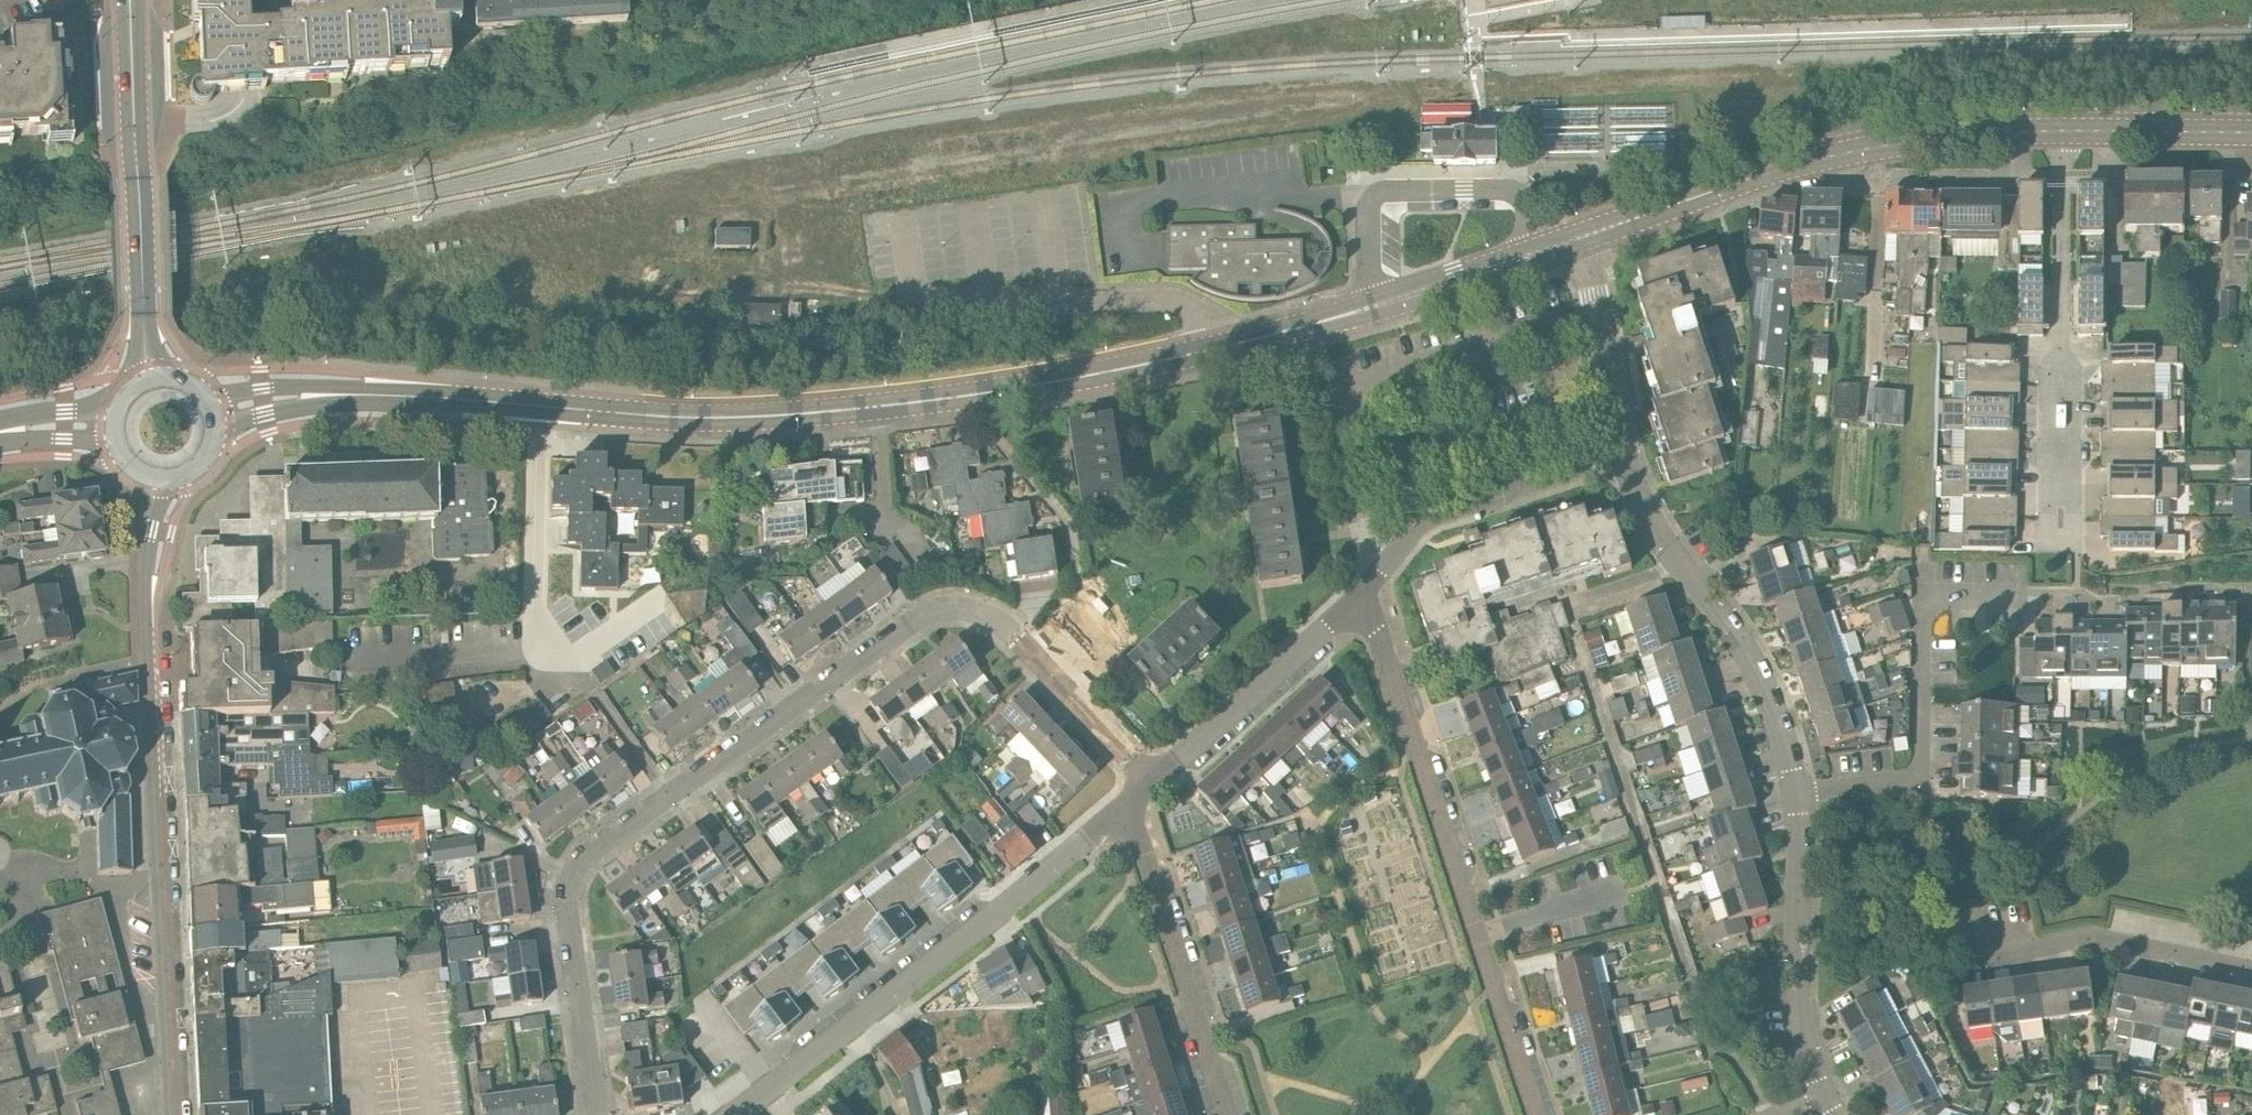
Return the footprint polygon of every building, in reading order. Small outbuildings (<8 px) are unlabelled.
[(198,2),(191,2),(193,41),(200,41),(201,80),(196,81),(191,85),(189,91),(190,97),(194,101),(199,104),(205,104),(210,101),(213,97),(214,91),(265,89),(264,82),(346,78),(346,72),(427,68),(427,65),(448,64),(446,26),(456,25),(456,28),(459,28),(458,0),(396,0),(396,2),(398,2),(398,4),(361,5),(362,12),(313,14),(312,1),(314,0),(290,0),(291,22),(249,24),(248,0),(198,0),(198,2)] [(459,28),(459,30),(627,21),(626,0),(458,0),(459,28)] [(58,36),(9,39),(10,62),(1,62),(1,56),(0,56),(0,146),(12,145),(11,136),(46,134),(47,143),(73,141),(72,115),(63,115),(61,80),(70,80),(69,59),(60,59),(58,36)] [(8,39),(0,39),(0,56),(1,56),(1,62),(10,62),(9,39),(8,39)] [(1616,105),(1619,151),(1673,147),(1670,101),(1616,105)] [(1428,106),(1429,126),(1477,124),(1476,105),(1428,106)] [(1435,133),(1435,165),(1496,164),(1496,132),(1476,132),(1476,125),(1450,125),(1450,133),(1435,133)] [(1433,151),(1433,133),(1424,133),(1424,151),(1433,151)] [(2222,179),(2184,180),(2184,223),(2199,222),(2199,243),(2222,243),(2222,179)] [(2137,256),(2154,256),(2154,180),(2124,180),(2124,233),(2137,233),(2137,256)] [(2160,234),(2184,234),(2184,223),(2184,180),(2154,180),(2154,256),(2160,256),(2160,234)] [(2044,237),(2044,188),(2019,188),(2019,237),(2044,237)] [(2104,237),(2104,188),(2080,188),(2080,237),(2104,237)] [(1793,263),(1791,295),(1803,296),(1804,282),(1837,284),(1844,196),(1803,195),(1800,239),(1805,240),(1805,247),(1795,246),(1798,203),(1797,208),(1792,256),(1793,263)] [(1912,236),(1913,197),(1885,196),(1885,236),(1897,236),(1897,273),(1898,273),(1898,288),(1898,303),(1898,316),(1910,316),(1910,313),(1913,272),(1913,236),(1912,236)] [(1941,239),(1943,197),(1913,197),(1912,236),(1913,236),(1913,272),(1910,313),(1925,313),(1928,239),(1941,239)] [(1943,197),(1941,239),(1998,240),(1998,270),(2018,270),(2018,198),(1943,197)] [(2248,199),(2248,225),(2235,224),(2234,257),(2251,257),(2251,199),(2248,199)] [(1797,208),(1798,203),(1779,200),(1778,205),(1763,204),(1758,236),(1782,240),(1781,248),(1778,248),(1777,261),(1767,260),(1768,254),(1748,252),(1746,277),(1752,323),(1747,364),(1786,370),(1791,295),(1793,263),(1792,256),(1797,208)] [(1323,278),(1329,267),(1333,253),(1330,241),(1325,232),(1318,224),(1303,217),(1291,212),(1275,208),(1274,210),(1287,212),(1296,216),(1308,220),(1316,225),(1325,235),(1329,243),(1330,253),(1321,253),(1310,273),(1303,266),(1302,242),(1255,242),(1255,225),(1167,227),(1169,270),(1208,269),(1195,283),(1191,280),(1189,281),(1201,289),(1212,294),(1226,298),(1244,301),(1260,301),(1277,299),(1286,297),(1299,292),(1311,286),(1323,278)] [(751,231),(716,230),(715,249),(750,249),(751,231)] [(1866,293),(1869,254),(1841,252),(1837,300),(1858,301),(1858,292),(1866,293)] [(1694,262),(1691,254),(1639,271),(1647,296),(1638,299),(1651,335),(1640,339),(1643,348),(1647,346),(1649,351),(1645,352),(1662,402),(1653,405),(1671,456),(1662,459),(1671,485),(1724,467),(1715,443),(1724,440),(1707,390),(1715,387),(1692,320),(1735,305),(1718,254),(1694,262)] [(2146,307),(2146,265),(2123,265),(2123,258),(2106,258),(2105,285),(2123,285),(2122,307),(2146,307)] [(2043,287),(2043,280),(2019,280),(2019,337),(2044,337),(2044,330),(2050,330),(2050,287),(2043,287)] [(2104,337),(2104,280),(2080,280),(2080,287),(2073,287),(2073,330),(2080,330),(2080,337),(2104,337)] [(2237,320),(2237,292),(2222,291),(2221,319),(2237,320)] [(797,301),(788,301),(788,318),(797,318),(797,301)] [(779,327),(780,306),(742,306),(742,327),(779,327)] [(1819,336),(1818,347),(1813,347),(1813,361),(1828,362),(1829,354),(1829,337),(1819,336)] [(1967,383),(2021,384),(2021,365),(2012,364),(2013,350),(1941,348),(1940,364),(1967,365),(1967,383)] [(2101,384),(2156,385),(2156,366),(2178,366),(2178,350),(2110,350),(2110,365),(2102,365),(2101,384)] [(2020,404),(2021,384),(1967,383),(1966,401),(1939,401),(1939,416),(2011,417),(2011,404),(2020,404)] [(1859,421),(1860,385),(1835,384),(1833,420),(1859,421)] [(2156,403),(2156,385),(2101,384),(2101,404),(2110,404),(2110,418),(2178,418),(2185,418),(2185,403),(2156,403)] [(1904,426),(1906,393),(1869,390),(1867,423),(1904,426)] [(1752,410),(1749,441),(1760,443),(1763,411),(1752,410)] [(2011,431),(2011,417),(1939,416),(1938,431),(1966,431),(1965,450),(2019,451),(2020,431),(2011,431)] [(2178,433),(2178,418),(2110,418),(2110,432),(2101,432),(2101,451),(2155,452),(2155,433),(2178,433)] [(1237,425),(1249,507),(1290,501),(1285,464),(1283,455),(1278,419),(1237,425)] [(1072,427),(1084,509),(1125,502),(1112,420),(1072,427)] [(932,484),(969,479),(968,467),(980,465),(977,442),(952,445),(953,451),(928,454),(932,484)] [(2019,471),(2019,451),(1965,450),(1965,468),(1942,468),(1937,468),(1937,483),(2009,484),(2010,471),(2019,471)] [(2155,470),(2155,452),(2101,451),(2101,471),(2110,471),(2110,485),(2177,485),(2178,470),(2155,470)] [(285,475),(285,482),(285,484),(281,484),(282,493),(285,492),(286,523),(301,522),(363,521),(363,522),(432,519),(433,471),(395,471),(395,454),(324,457),(325,473),(285,475)] [(441,457),(433,466),(433,471),(432,519),(432,559),(435,562),(459,561),(462,558),(489,557),(492,553),(491,526),(488,523),(488,516),(494,511),(493,510),(496,505),(492,501),(489,502),(487,504),(486,503),(485,469),(482,467),(452,467),(441,457)] [(640,476),(604,474),(605,458),(574,458),(574,474),(567,474),(567,481),(551,481),(549,510),(567,511),(566,546),(580,546),(579,589),(616,590),(616,554),(645,555),(646,527),(681,528),(682,491),(640,490),(640,476)] [(860,463),(786,467),(786,470),(791,469),(792,482),(773,483),(775,507),(761,508),(764,542),(804,539),(802,505),(862,501),(860,463)] [(2251,480),(2251,466),(2237,466),(2237,480),(2251,480)] [(958,516),(995,511),(993,498),(1006,496),(1003,473),(978,476),(979,481),(970,483),(969,479),(932,484),(933,489),(954,486),(958,516)] [(925,474),(911,476),(913,492),(928,490),(925,474)] [(15,489),(17,505),(35,502),(32,481),(15,489)] [(184,598),(184,632),(190,632),(190,633),(228,631),(227,624),(232,624),(231,605),(254,604),(255,621),(288,618),(288,616),(286,523),(285,492),(282,493),(281,484),(285,484),(285,482),(251,482),(253,542),(214,544),(215,552),(205,553),(206,570),(201,571),(202,597),(184,598)] [(2009,498),(2009,484),(1937,483),(1936,498),(1964,498),(1963,517),(2017,518),(2018,498),(2009,498)] [(2101,518),(2155,518),(2155,500),(2177,500),(2177,485),(2110,485),(2110,499),(2101,499),(2101,518)] [(54,530),(101,524),(96,493),(95,494),(94,489),(81,491),(81,495),(35,502),(17,505),(15,505),(18,520),(52,515),(54,529),(54,530)] [(2234,489),(2234,499),(2251,499),(2251,489),(2234,489)] [(1249,507),(1262,588),(1302,582),(1296,546),(1295,537),(1290,501),(1249,507)] [(985,547),(1029,542),(1028,528),(1033,528),(1030,504),(1004,507),(1005,512),(995,513),(995,511),(958,516),(959,519),(981,517),(985,547)] [(1521,676),(1551,663),(1568,658),(1559,630),(1570,626),(1562,603),(1551,607),(1549,602),(1531,608),(1533,615),(1528,616),(1527,614),(1510,620),(1507,611),(1487,617),(1485,610),(1602,571),(1604,578),(1631,570),(1613,516),(1589,524),(1584,510),(1481,544),(1482,548),(1477,549),(1476,545),(1467,548),(1471,560),(1435,572),(1437,580),(1413,588),(1430,640),(1433,639),(1438,653),(1443,651),(1446,662),(1488,648),(1500,685),(1521,676)] [(2017,538),(2017,518),(1963,517),(1963,535),(1941,534),(1940,550),(2008,552),(2008,537),(2017,538)] [(2155,518),(2101,518),(2101,538),(2110,538),(2110,552),(2177,553),(2185,553),(2185,537),(2155,537),(2155,518)] [(18,522),(2,524),(4,535),(19,534),(18,522)] [(331,548),(313,549),(301,549),(301,522),(286,523),(288,616),(332,615),(331,548)] [(35,523),(20,525),(21,534),(36,532),(35,523)] [(101,524),(54,530),(56,543),(21,547),(24,565),(89,556),(89,559),(104,557),(104,553),(105,552),(101,524)] [(981,539),(971,541),(972,550),(982,549),(981,539)] [(1029,542),(985,547),(985,550),(1006,548),(1011,580),(1057,574),(1053,540),(1030,543),(1029,542)] [(1758,583),(1796,571),(1789,546),(1750,558),(1758,583)] [(1870,548),(1860,551),(1863,560),(1873,557),(1870,548)] [(751,549),(740,549),(740,557),(751,557),(751,549)] [(1816,564),(1826,560),(1836,558),(1833,550),(1824,552),(1814,555),(1816,564)] [(903,559),(889,569),(900,585),(914,575),(903,559)] [(1829,569),(1826,560),(1816,564),(1819,572),(1829,569)] [(19,580),(15,566),(0,569),(0,600),(6,598),(15,640),(0,643),(0,668),(24,662),(22,652),(70,641),(65,619),(62,620),(55,588),(22,596),(19,580)] [(848,588),(866,613),(890,595),(872,570),(848,588)] [(1776,603),(1803,595),(1796,571),(1758,583),(1766,607),(1776,604),(1777,604),(1776,603)] [(1908,572),(1898,574),(1901,586),(1911,583),(1908,572)] [(842,630),(866,613),(848,588),(825,604),(842,630)] [(749,633),(763,623),(740,591),(725,601),(749,633)] [(1783,627),(1822,615),(1815,591),(1803,595),(1776,603),(1777,604),(1776,604),(1783,627)] [(1852,605),(1849,597),(1839,600),(1842,608),(1852,605)] [(1634,635),(1672,622),(1664,598),(1626,610),(1634,635)] [(1874,624),(1885,621),(1905,614),(1901,599),(1869,610),(1874,624)] [(819,647),(842,630),(825,604),(801,621),(819,647)] [(1076,606),(1066,615),(1093,644),(1103,634),(1076,606)] [(2163,665),(2182,665),(2182,606),(2162,606),(2162,609),(2163,609),(2163,665)] [(2182,665),(2199,665),(2199,606),(2182,606),(2182,665)] [(2199,665),(2217,666),(2218,606),(2199,606),(2199,665)] [(2218,606),(2217,666),(2236,666),(2237,606),(2218,606)] [(1137,658),(1131,664),(1158,694),(1193,662),(1220,638),(1192,608),(1137,658)] [(2127,664),(2128,664),(2145,665),(2145,609),(2126,609),(2125,622),(2125,623),(2127,623),(2127,664)] [(2145,665),(2163,665),(2163,609),(2162,609),(2145,609),(2145,665)] [(1905,614),(1885,621),(1890,636),(1911,629),(1905,614)] [(1791,651),(1830,638),(1822,615),(1783,627),(1791,651)] [(2074,622),(2074,617),(2053,617),(2053,622),(2055,622),(2054,678),(2072,678),(2073,623),(2074,622)] [(214,718),(309,714),(335,713),(334,687),(323,686),(272,681),(258,682),(257,656),(269,656),(333,646),(332,621),(288,622),(288,618),(255,621),(255,628),(231,630),(228,631),(190,633),(193,686),(180,687),(181,719),(214,718)] [(734,624),(730,618),(719,625),(719,626),(723,632),(734,624)] [(794,664),(819,647),(801,621),(776,639),(794,664)] [(1653,655),(1680,646),(1672,622),(1634,635),(1641,659),(1651,656),(1651,657),(1653,656),(1653,655)] [(2053,622),(2034,622),(2034,640),(2019,640),(2019,677),(2034,677),(2054,678),(2055,622),(2053,622)] [(2090,678),(2091,622),(2074,622),(2073,623),(2072,678),(2090,678)] [(2109,679),(2109,622),(2091,622),(2090,678),(2109,679)] [(2125,623),(2125,622),(2109,622),(2109,679),(2128,679),(2128,664),(2127,664),(2127,623),(2125,623)] [(716,681),(734,707),(757,690),(740,666),(757,654),(734,624),(723,632),(722,633),(734,650),(721,659),(708,669),(716,681)] [(1584,634),(1590,649),(1605,644),(1599,629),(1584,634)] [(1799,675),(1838,662),(1851,658),(1843,634),(1830,638),(1791,651),(1799,675)] [(936,657),(953,681),(976,665),(959,641),(936,657)] [(1659,680),(1698,667),(1690,643),(1680,646),(1653,655),(1653,656),(1651,657),(1659,680)] [(1596,670),(1610,665),(1604,646),(1590,651),(1596,670)] [(932,697),(953,681),(936,657),(914,672),(932,697)] [(600,684),(614,674),(606,661),(591,672),(600,684)] [(1807,699),(1846,687),(1838,662),(1799,675),(1807,699)] [(1551,663),(1521,676),(1527,692),(1556,681),(1551,663)] [(675,691),(685,684),(695,678),(685,664),(665,677),(675,691)] [(1667,704),(1706,691),(1698,667),(1659,680),(1667,704)] [(1866,680),(1875,677),(1873,669),(1863,672),(1866,680)] [(1903,669),(1875,677),(1866,680),(1868,688),(1877,686),(1879,692),(1907,683),(1903,669)] [(909,712),(932,697),(914,672),(892,688),(909,712)] [(1612,695),(1639,686),(1635,673),(1608,682),(1612,695)] [(136,701),(136,675),(81,686),(85,706),(72,698),(70,688),(54,692),(49,693),(51,704),(39,721),(37,718),(24,721),(18,732),(22,745),(0,750),(0,803),(33,796),(36,810),(45,817),(61,812),(77,822),(79,831),(98,827),(99,872),(130,871),(128,798),(126,797),(130,787),(129,779),(124,776),(136,758),(131,736),(116,726),(114,713),(108,708),(136,701)] [(1646,677),(1638,679),(1640,685),(1648,682),(1646,677)] [(1299,698),(1322,724),(1333,714),(1341,723),(1344,720),(1353,730),(1360,724),(1320,680),(1299,698)] [(712,722),(734,707),(716,681),(694,697),(712,722)] [(988,704),(999,696),(990,682),(978,690),(988,704)] [(1561,682),(1540,690),(1545,704),(1566,696),(1561,682)] [(417,715),(455,710),(452,683),(413,688),(417,715)] [(1471,732),(1503,719),(1499,707),(1510,703),(1508,698),(1520,693),(1516,684),(1461,706),(1471,732)] [(1815,723),(1853,711),(1846,687),(1807,699),(1815,723)] [(901,718),(909,712),(892,688),(870,704),(900,746),(914,737),(901,718)] [(1675,728),(1685,725),(1714,715),(1706,691),(1667,704),(1675,728)] [(1019,735),(1041,714),(1023,694),(989,726),(997,734),(1009,724),(1019,735)] [(2039,695),(2024,695),(2024,705),(2039,705),(2039,695)] [(712,722),(694,697),(673,712),(690,738),(712,722)] [(1302,741),(1309,736),(1322,724),(1299,698),(1279,716),(1302,741)] [(2195,698),(2181,698),(2181,715),(2195,715),(2195,698)] [(1614,722),(1630,716),(1625,699),(1608,705),(1614,722)] [(1639,713),(1648,710),(1645,701),(1636,704),(1639,713)] [(2206,701),(2206,714),(2216,714),(2216,701),(2206,701)] [(578,719),(581,723),(595,713),(587,702),(573,712),(578,719)] [(941,710),(951,724),(961,717),(951,703),(941,710)] [(529,730),(550,716),(542,705),(521,719),(529,730)] [(1962,724),(2018,725),(2018,705),(1962,705),(1962,724)] [(2171,705),(2163,705),(2163,718),(2171,718),(2171,705)] [(2049,706),(2038,706),(2038,716),(2049,716),(2049,706)] [(690,738),(673,712),(661,721),(652,709),(641,717),(668,754),(690,738)] [(1534,727),(1533,727),(1521,732),(1524,740),(1537,734),(1565,724),(1560,709),(1532,720),(1534,727)] [(2138,709),(2127,709),(2127,722),(2138,722),(2138,709)] [(942,731),(951,724),(941,710),(932,717),(942,731)] [(1648,710),(1639,713),(1642,722),(1651,719),(1648,710)] [(1853,711),(1815,723),(1823,748),(1862,735),(1853,711)] [(2085,712),(2071,712),(2071,722),(2085,722),(2085,712)] [(2101,712),(2091,712),(2091,722),(2101,722),(2101,712)] [(1693,749),(1731,736),(1722,713),(1714,715),(1685,725),(1693,749)] [(283,747),(310,745),(309,714),(214,718),(181,719),(182,743),(216,742),(216,748),(283,747)] [(1037,754),(1059,733),(1041,714),(1019,735),(1037,754)] [(1314,765),(1320,760),(1310,750),(1302,741),(1279,716),(1259,735),(1282,760),(1290,769),(1291,769),(1305,756),(1314,765)] [(1481,757),(1513,744),(1508,732),(1503,719),(1471,732),(1481,757)] [(549,738),(550,738),(562,730),(557,722),(544,731),(549,738)] [(2018,743),(2018,725),(1962,724),(1962,742),(2018,743)] [(2062,725),(2049,725),(2049,733),(2062,733),(2062,725)] [(471,730),(460,731),(461,746),(473,745),(471,730)] [(1056,774),(1079,754),(1059,733),(1037,754),(1038,755),(1026,766),(1013,777),(996,793),(1004,802),(1034,775),(1033,774),(1037,770),(1048,781),(1056,774)] [(805,750),(822,775),(835,766),(844,779),(854,772),(827,734),(805,750)] [(1528,748),(1541,744),(1537,734),(1524,740),(1528,748)] [(1293,771),(1291,769),(1290,769),(1282,760),(1259,735),(1239,753),(1262,779),(1269,787),(1278,798),(1285,791),(1279,784),(1293,771)] [(1701,773),(1739,760),(1731,736),(1693,749),(1701,773)] [(1906,739),(1894,740),(1896,751),(1907,750),(1906,739)] [(310,746),(283,747),(216,748),(216,742),(182,743),(184,774),(219,774),(219,766),(274,765),(274,786),(279,786),(280,798),(333,796),(332,778),(315,778),(314,756),(310,756),(310,746)] [(2018,761),(2018,743),(1962,742),(1962,759),(1962,760),(2018,761)] [(591,772),(608,797),(632,780),(605,743),(594,751),(593,749),(582,757),(592,771),(591,772)] [(1523,769),(1517,753),(1513,744),(1481,757),(1491,782),(1523,769)] [(1317,745),(1310,750),(1320,760),(1326,755),(1317,745)] [(1653,762),(1663,759),(1658,745),(1632,754),(1636,766),(1653,761),(1653,762)] [(902,790),(913,782),(889,747),(877,755),(902,790)] [(472,750),(460,750),(460,770),(472,770),(472,750)] [(809,784),(822,775),(805,750),(783,766),(800,791),(809,804),(819,818),(829,811),(809,784)] [(976,768),(984,761),(975,751),(967,758),(976,768)] [(608,797),(591,772),(579,781),(559,753),(549,760),(559,774),(568,788),(585,813),(608,797)] [(1219,772),(1242,797),(1262,779),(1239,753),(1219,772)] [(1056,774),(1048,781),(1048,782),(1051,780),(1061,791),(1056,796),(1056,797),(1051,801),(1059,809),(1064,805),(1065,806),(1098,774),(1079,754),(1056,774)] [(515,764),(505,757),(496,769),(505,777),(515,764)] [(1013,777),(1026,766),(1017,757),(1005,768),(1013,777)] [(1663,759),(1653,762),(1656,769),(1665,766),(1663,759)] [(1962,760),(1962,759),(1957,759),(1957,779),(1962,779),(2018,779),(2018,761),(1962,760)] [(540,767),(550,780),(559,774),(549,760),(540,767)] [(1597,773),(1606,769),(1602,762),(1602,760),(1593,764),(1597,773)] [(1708,796),(1747,784),(1739,760),(1701,773),(1708,796)] [(778,806),(800,791),(783,766),(761,782),(778,806)] [(1591,768),(1571,775),(1574,784),(1594,776),(1591,768)] [(1559,790),(1572,785),(1571,782),(1569,776),(1555,782),(1555,783),(1543,787),(1542,784),(1531,789),(1523,769),(1491,782),(1503,812),(1535,800),(1547,795),(1559,790)] [(1601,784),(1615,780),(1611,771),(1598,775),(1601,784)] [(1221,817),(1242,797),(1219,772),(1198,791),(1221,817)] [(184,774),(186,804),(207,803),(207,814),(234,812),(237,837),(250,837),(285,835),(285,832),(285,816),(248,818),(246,784),(233,785),(233,783),(219,783),(219,774),(184,774)] [(2018,797),(2018,779),(1962,779),(1962,797),(2018,797)] [(778,806),(761,782),(738,798),(756,823),(757,822),(766,834),(787,819),(778,806)] [(1719,820),(1746,812),(1756,809),(1747,784),(1708,796),(1716,819),(1718,818),(1719,820)] [(1269,787),(1263,793),(1272,803),(1278,798),(1269,787)] [(2062,787),(2048,787),(2048,798),(2062,798),(2062,787)] [(585,813),(568,788),(560,794),(547,804),(564,828),(585,813)] [(1659,801),(1661,794),(1659,788),(1647,791),(1650,803),(1659,801)] [(1559,790),(1547,795),(1550,803),(1561,798),(1562,799),(1563,799),(1559,790)] [(564,828),(547,804),(539,810),(526,792),(511,802),(541,844),(564,828)] [(1679,806),(1689,803),(1686,794),(1676,797),(1679,806)] [(1023,805),(1020,801),(1017,798),(1008,806),(1014,813),(1023,805)] [(1012,872),(1035,852),(993,800),(982,809),(1006,838),(993,849),(1012,872)] [(1513,838),(1545,825),(1535,800),(1503,812),(1513,838)] [(186,804),(188,895),(253,889),(250,837),(237,837),(234,812),(207,814),(207,803),(186,804)] [(1039,833),(1051,823),(1035,803),(1022,814),(1039,833)] [(1689,803),(1679,806),(1681,814),(1691,811),(1689,803)] [(810,825),(819,818),(809,804),(800,811),(810,825)] [(1714,848),(1753,835),(1746,812),(1719,820),(1718,818),(1716,819),(1706,822),(1714,848)] [(977,847),(990,837),(974,816),(961,826),(977,847)] [(428,854),(426,833),(423,818),(367,824),(368,835),(413,831),(415,856),(428,854)] [(1237,834),(1244,827),(1236,818),(1228,824),(1237,834)] [(931,826),(937,834),(946,828),(940,819),(931,826)] [(1603,842),(1629,833),(1624,819),(1598,828),(1603,842)] [(1295,821),(1288,824),(1290,831),(1297,829),(1295,821)] [(1545,825),(1513,838),(1524,864),(1578,842),(1576,833),(1563,838),(1562,837),(1560,838),(1554,822),(1545,825)] [(289,886),(318,883),(314,829),(285,832),(285,835),(289,886)] [(326,829),(316,837),(322,845),(332,836),(326,829)] [(673,844),(691,869),(691,868),(700,881),(722,866),(713,853),(695,829),(673,844)] [(1246,845),(1260,841),(1258,833),(1257,832),(1244,836),(1246,845)] [(961,873),(974,863),(954,835),(925,857),(959,903),(974,889),(961,873)] [(1751,862),(1751,863),(1761,859),(1753,835),(1714,848),(1704,851),(1712,873),(1723,869),(1724,871),(1751,862)] [(769,881),(784,871),(761,836),(745,847),(769,881)] [(1205,879),(1237,869),(1249,865),(1240,837),(1196,851),(1205,879)] [(450,840),(429,843),(432,864),(453,860),(450,840)] [(669,884),(691,869),(673,844),(651,860),(669,884)] [(1684,857),(1695,854),(1692,845),(1681,849),(1684,857)] [(257,850),(260,888),(284,887),(281,848),(257,850)] [(750,895),(765,884),(740,850),(725,861),(731,869),(732,870),(741,883),(750,895)] [(1695,854),(1684,857),(1687,865),(1697,862),(1695,854)] [(890,871),(898,864),(891,856),(883,862),(890,871)] [(959,903),(925,857),(896,879),(917,906),(929,897),(941,913),(959,903)] [(477,896),(526,890),(522,859),(473,866),(477,896)] [(647,900),(669,884),(651,860),(629,876),(647,900)] [(881,877),(890,871),(883,862),(875,868),(881,877)] [(1759,885),(1751,863),(1751,862),(1724,871),(1723,869),(1712,873),(1720,898),(1759,885)] [(1214,905),(1245,895),(1241,880),(1237,869),(1205,879),(1214,905)] [(634,909),(647,900),(629,876),(607,892),(633,929),(643,922),(634,909)] [(1267,878),(1253,883),(1256,891),(1269,887),(1267,878)] [(904,916),(917,906),(896,879),(867,900),(902,946),(917,932),(904,916)] [(188,895),(189,932),(240,928),(240,914),(246,913),(246,907),(262,905),(263,912),(314,907),(314,912),(331,911),(329,883),(318,883),(289,886),(284,887),(260,888),(253,889),(188,895)] [(1759,885),(1720,898),(1728,923),(1705,930),(1710,945),(1747,933),(1742,918),(1767,910),(1759,885)] [(1271,893),(1270,888),(1269,887),(1256,891),(1259,898),(1272,894),(1271,893)] [(526,890),(477,896),(481,925),(530,918),(526,890)] [(678,898),(688,912),(697,905),(687,891),(678,898)] [(1222,932),(1254,922),(1249,904),(1245,895),(1214,905),(1222,932)] [(1690,908),(1700,904),(1697,896),(1688,899),(1688,900),(1690,908)] [(679,918),(688,912),(678,898),(669,905),(679,918)] [(833,914),(841,907),(834,899),(826,905),(833,914)] [(884,956),(902,946),(867,900),(839,922),(860,949),(872,940),(884,956)] [(90,1081),(148,1067),(108,902),(50,916),(90,1081)] [(1700,904),(1690,908),(1693,916),(1702,913),(1700,904)] [(825,920),(833,914),(826,905),(818,911),(825,920)] [(267,917),(267,924),(285,923),(284,915),(267,917)] [(847,959),(860,949),(839,922),(810,943),(845,989),(860,975),(847,959)] [(1231,959),(1263,949),(1254,922),(1222,932),(1231,959)] [(446,942),(473,939),(471,924),(436,928),(434,929),(435,937),(445,935),(446,942)] [(190,957),(268,950),(299,947),(298,930),(280,932),(247,933),(247,935),(240,935),(240,928),(189,932),(188,932),(190,957)] [(1288,942),(1285,934),(1272,939),(1274,947),(1288,942)] [(473,939),(446,942),(448,957),(449,964),(484,959),(481,938),(473,939)] [(394,939),(327,944),(329,963),(397,958),(394,939)] [(409,973),(441,969),(438,941),(406,945),(409,973)] [(784,950),(777,942),(769,948),(776,957),(784,950)] [(1277,955),(1290,950),(1288,943),(1288,942),(1274,947),(1277,955)] [(678,943),(670,944),(671,952),(679,951),(678,943)] [(827,999),(845,989),(810,943),(782,965),(803,992),(815,983),(827,999)] [(507,977),(538,973),(533,944),(487,950),(488,962),(504,959),(507,977)] [(768,963),(776,957),(769,948),(761,954),(768,963)] [(1239,986),(1271,975),(1266,958),(1263,950),(1263,949),(1231,959),(1239,986)] [(258,1002),(272,996),(271,965),(269,965),(268,950),(190,957),(193,1022),(258,1019),(258,1002)] [(616,985),(646,981),(643,966),(659,964),(657,952),(612,958),(616,985)] [(1012,967),(1005,953),(978,967),(992,994),(1018,980),(1027,997),(1045,988),(1028,958),(1012,967)] [(1616,954),(1603,957),(1605,966),(1618,963),(1616,954)] [(17,995),(11,976),(6,958),(0,959),(0,1114),(33,1114),(46,1111),(56,1108),(50,1088),(47,1075),(24,1082),(22,1076),(16,1057),(11,1038),(10,1034),(27,1029),(22,1013),(17,995)] [(1565,995),(1598,987),(1591,960),(1558,968),(1565,995)] [(790,1002),(803,992),(782,965),(753,987),(788,1033),(803,1018),(790,1002)] [(331,1016),(329,973),(272,996),(258,1002),(258,1019),(193,1022),(198,1114),(331,1114),(331,1111),(327,1016),(331,1016)] [(538,973),(507,977),(509,995),(493,997),(495,1009),(542,1002),(538,973)] [(2064,976),(2069,1017),(2094,1014),(2089,973),(2064,976)] [(1271,975),(1239,986),(1248,1013),(1279,1003),(1271,975)] [(2045,1021),(2069,1017),(2064,976),(2039,980),(2045,1021)] [(1915,979),(1905,984),(1913,1001),(1924,996),(1915,979)] [(1851,1037),(1886,1018),(1875,996),(1885,991),(1878,980),(1853,993),(1858,1004),(1839,1014),(1851,1037)] [(2047,1038),(2045,1021),(2039,980),(2014,983),(2019,1024),(2021,1041),(2047,1038)] [(2136,1025),(2144,985),(2118,980),(2110,1020),(2118,1022),(2115,1036),(2132,1040),(2136,1025)] [(646,981),(616,985),(620,1012),(665,1006),(663,994),(648,997),(646,981)] [(1989,987),(1995,1027),(2019,1024),(2014,983),(1989,987)] [(719,999),(727,993),(721,985),(713,991),(719,999)] [(2132,1040),(2157,1045),(2168,990),(2144,985),(2136,1025),(2132,1040)] [(2211,1030),(2220,990),(2194,985),(2192,995),(2193,995),(2188,1023),(2188,1024),(2188,1025),(2211,1030)] [(1290,1000),(1292,999),(1304,995),(1301,986),(1290,990),(1288,991),(1290,1000)] [(770,1042),(788,1033),(753,987),(724,1009),(745,1036),(758,1026),(770,1042)] [(1605,1013),(1598,987),(1565,995),(1571,1022),(1605,1013)] [(1969,1031),(1995,1027),(1989,987),(1964,990),(1969,1031)] [(2192,995),(2168,990),(2157,1045),(2182,1051),(2187,1025),(2188,1025),(2188,1024),(2188,1023),(2193,995),(2192,995)] [(2236,1035),(2244,995),(2220,990),(2211,1030),(2236,1035)] [(2244,995),(2236,1035),(2251,1039),(2251,997),(2244,995)] [(1615,1011),(1629,1007),(1627,999),(1613,1002),(1615,1011)] [(1578,1048),(1623,1037),(1648,1031),(1645,1018),(1642,1004),(1629,1007),(1615,1011),(1605,1013),(1571,1022),(1578,1048)] [(468,1012),(467,1005),(456,1006),(457,1014),(468,1012)] [(459,1027),(476,1025),(485,1024),(484,1011),(457,1015),(459,1027)] [(1120,1022),(1129,1050),(1161,1039),(1152,1011),(1120,1022)] [(1648,1031),(1674,1024),(1670,1011),(1645,1018),(1648,1031)] [(521,1032),(545,1028),(543,1015),(519,1019),(521,1032)] [(1862,1059),(1898,1040),(1886,1018),(1851,1037),(1862,1059)] [(1917,1030),(1926,1025),(1922,1018),(1913,1023),(1917,1030)] [(624,1043),(650,1039),(648,1022),(622,1026),(624,1043)] [(1690,1036),(1687,1024),(1675,1026),(1677,1034),(1683,1037),(1690,1036)] [(1108,1025),(1097,1029),(1100,1039),(1111,1035),(1108,1025)] [(1926,1025),(1917,1030),(1921,1038),(1930,1033),(1926,1025)] [(915,1070),(922,1065),(898,1034),(878,1049),(902,1081),(904,1091),(910,1114),(926,1114),(915,1070)] [(473,1035),(460,1037),(463,1063),(476,1062),(473,1035)] [(1629,1063),(1643,1060),(1641,1052),(1628,1054),(1623,1037),(1578,1048),(1584,1074),(1617,1066),(1629,1063)] [(1129,1050),(1137,1074),(1169,1064),(1161,1039),(1129,1050)] [(1874,1081),(1910,1063),(1898,1040),(1862,1059),(1874,1081)] [(654,1072),(659,1107),(685,1104),(683,1090),(689,1090),(707,1078),(690,1056),(687,1058),(680,1049),(665,1057),(666,1070),(654,1072)] [(659,1107),(654,1072),(643,1074),(640,1052),(625,1055),(633,1111),(659,1107)] [(2089,1070),(2100,1070),(2101,1057),(2089,1057),(2089,1070)] [(2101,1057),(2100,1070),(2113,1070),(2113,1057),(2101,1057)] [(1632,1071),(1645,1068),(1643,1060),(1629,1063),(1632,1071)] [(1885,1103),(1921,1085),(1910,1063),(1874,1081),(1885,1103)] [(1940,1075),(1949,1070),(1945,1063),(1936,1067),(1940,1075)] [(1178,1091),(1169,1064),(1137,1074),(1126,1078),(1113,1082),(1115,1090),(1129,1086),(1134,1104),(1178,1091)] [(519,1114),(557,1114),(549,1065),(538,1067),(540,1081),(531,1082),(533,1093),(516,1095),(519,1114)] [(1591,1101),(1623,1093),(1617,1066),(1584,1074),(1591,1101)] [(1084,1076),(1088,1090),(1113,1082),(1126,1078),(1123,1069),(1111,1073),(1109,1068),(1084,1076)] [(516,1095),(493,1098),(489,1073),(475,1075),(481,1114),(519,1114),(516,1095)] [(1684,1093),(1710,1087),(1707,1076),(1681,1082),(1684,1093)] [(2097,1090),(2097,1078),(2087,1078),(2087,1091),(2097,1090)] [(1947,1107),(1943,1103),(1933,1108),(1921,1085),(1885,1103),(1891,1114),(1939,1114),(1947,1107)] [(2185,1091),(2186,1103),(2195,1102),(2193,1090),(2185,1091)] [(1591,1101),(1594,1114),(1629,1114),(1624,1093),(1623,1093),(1591,1101)] [(110,1094),(76,1102),(80,1114),(116,1114),(110,1094)] [(2230,1094),(2215,1095),(2215,1105),(2231,1104),(2230,1094)] [(1179,1095),(1146,1105),(1135,1109),(1137,1114),(1185,1114),(1179,1095)] [(1051,1114),(1067,1114),(1065,1096),(1050,1097),(1051,1114)] [(1984,1113),(1987,1103),(1979,1100),(1975,1114),(1983,1114),(1984,1113)] [(1674,1101),(1661,1104),(1664,1114),(1677,1114),(1674,1101)] [(1640,1108),(1642,1114),(1651,1114),(1657,1114),(1654,1104),(1640,1108)]
